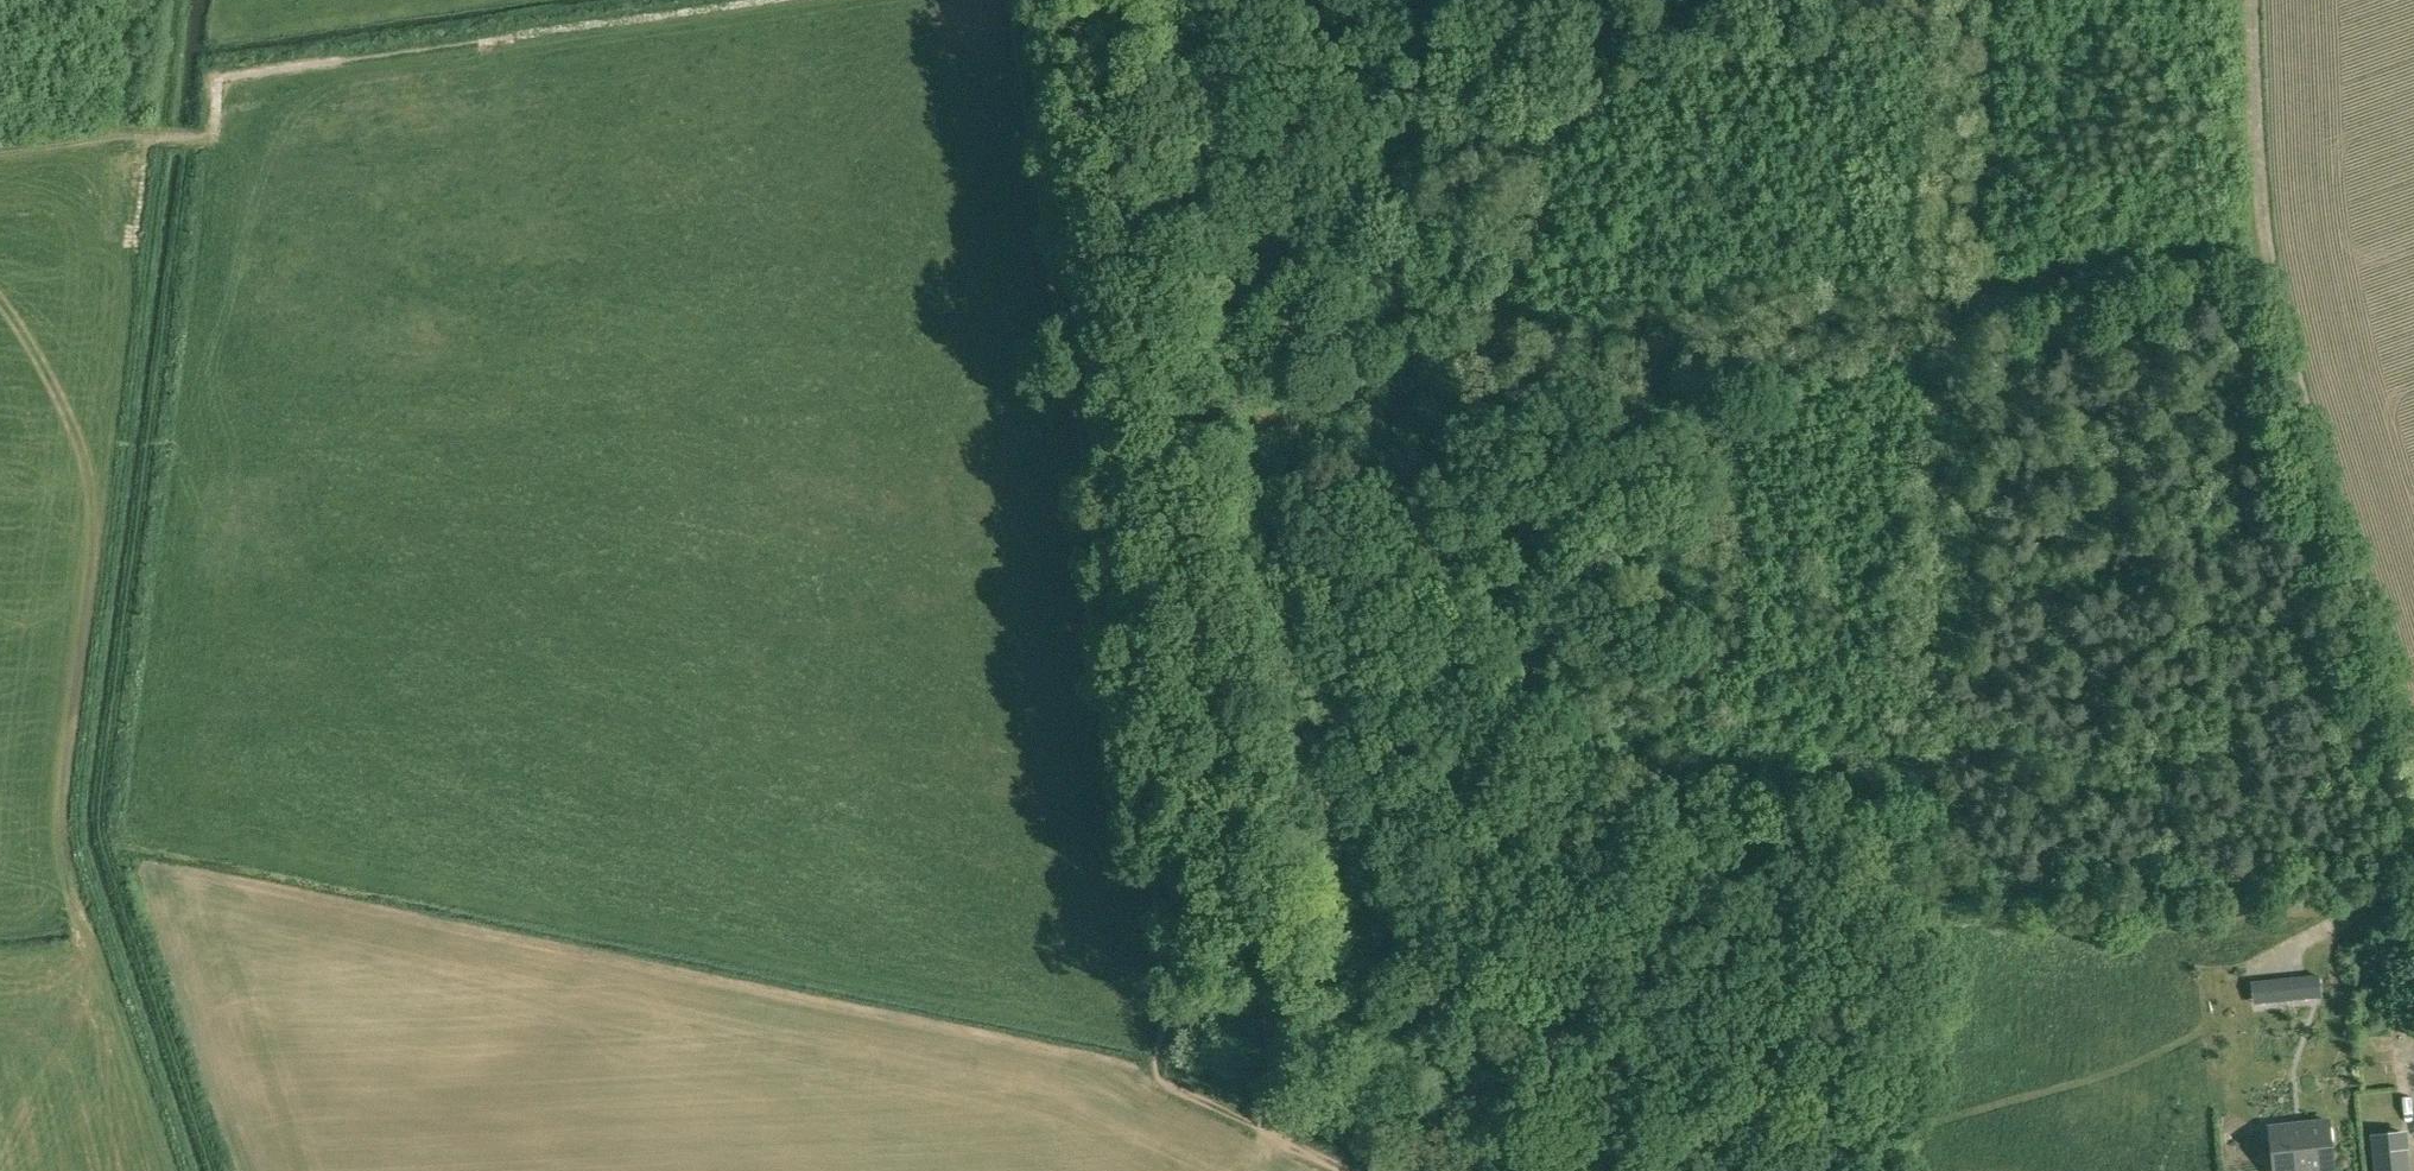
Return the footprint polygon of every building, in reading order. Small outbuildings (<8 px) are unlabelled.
[(2318,976),(2304,977),(2306,996),(2321,995),(2318,976)] [(2261,1001),(2276,999),(2274,981),(2259,982),(2261,1001)] [(2274,1170),(2294,1170),(2334,1167),(2329,1128),(2308,1130),(2308,1125),(2269,1129),(2274,1170)] [(2375,1169),(2405,1165),(2404,1148),(2373,1152),(2375,1169)]
